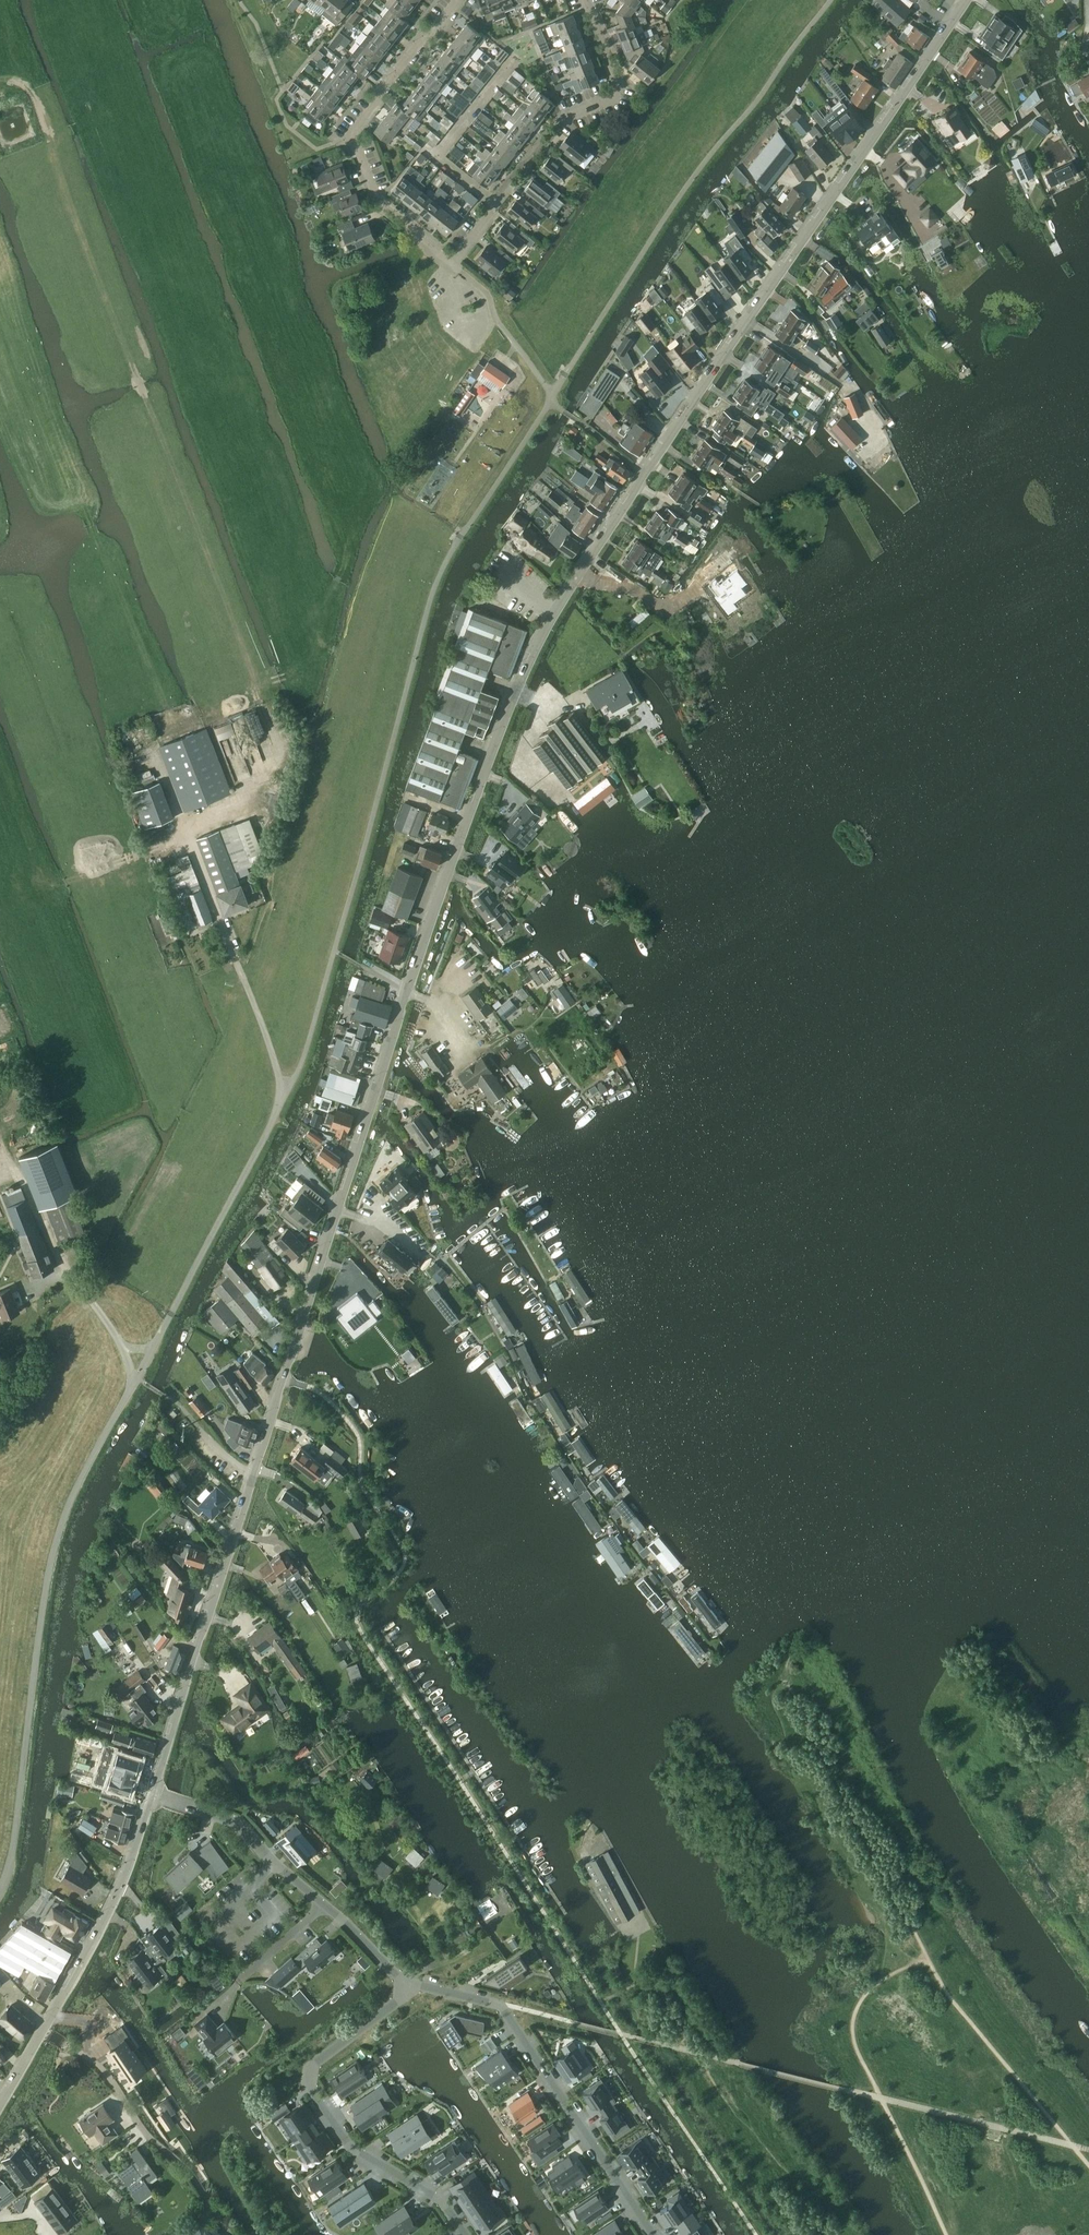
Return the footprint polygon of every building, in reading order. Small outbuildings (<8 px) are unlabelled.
[(295,9),(300,3),(296,0),(291,6),(295,9)] [(333,0),(311,0),(315,4),(317,1),(326,8),(333,0)] [(339,22),(339,23),(345,15),(348,17),(355,9),(352,7),(354,4),(349,0),(333,0),(326,8),(321,13),(337,25),(339,22)] [(386,4),(390,8),(391,8),(405,20),(405,19),(407,18),(406,17),(412,10),(400,0),(389,0),(386,4)] [(412,10),(418,2),(418,3),(420,1),(419,0),(400,0),(412,10)] [(488,21),(494,19),(495,21),(507,16),(505,11),(501,0),(480,0),(488,21)] [(505,11),(516,7),(517,10),(524,7),(521,0),(501,0),(505,11)] [(617,13),(637,16),(638,16),(646,17),(646,16),(641,12),(636,8),(626,0),(620,0),(625,4),(617,13)] [(636,8),(641,12),(646,16),(647,11),(644,9),(645,8),(640,4),(643,0),(626,0),(636,8)] [(872,4),(897,26),(911,9),(901,0),(876,0),(872,4)] [(296,9),(300,13),(307,5),(302,1),(296,9)] [(466,4),(461,10),(468,16),(473,10),(466,4)] [(664,11),(667,14),(672,7),(669,5),(664,11)] [(387,12),(383,17),(402,32),(408,25),(410,23),(405,19),(405,20),(391,8),(390,8),(387,12)] [(356,11),(349,20),(355,24),(362,15),(357,11),(356,11)] [(622,24),(615,26),(617,30),(640,20),(638,16),(637,16),(617,13),(622,24)] [(994,14),(986,26),(1013,43),(1022,29),(1014,19),(1012,18),(1009,24),(994,14)] [(574,15),(550,24),(555,36),(577,27),(576,23),(577,22),(574,15)] [(640,20),(617,30),(618,32),(622,40),(639,34),(638,33),(636,27),(642,25),(648,22),(646,17),(638,16),(640,20)] [(379,22),(376,26),(395,42),(397,40),(396,39),(402,32),(383,17),(379,22)] [(529,20),(532,27),(538,25),(535,17),(529,20)] [(1070,31),(1079,24),(1075,19),(1066,25),(1070,31)] [(349,20),(345,25),(350,30),(355,24),(349,20)] [(521,23),(524,30),(532,27),(529,20),(521,23)] [(461,33),(479,47),(486,38),(468,23),(461,33)] [(888,25),(875,38),(884,47),(890,41),(895,46),(902,40),(893,30),(888,25)] [(376,26),(373,30),(377,34),(373,39),(387,50),(393,43),(394,43),(395,42),(376,26)] [(986,26),(979,37),(996,48),(993,53),(1003,59),(1013,43),(986,26)] [(577,27),(555,36),(557,41),(563,38),(565,44),(583,37),(580,31),(579,30),(577,27)] [(900,38),(901,39),(906,42),(907,40),(922,50),(931,38),(915,27),(909,35),(904,32),(900,38)] [(335,38),(340,43),(346,36),(340,31),(335,38)] [(639,34),(622,40),(625,49),(625,51),(643,44),(643,45),(655,40),(660,38),(658,33),(654,35),(647,38),(644,31),(638,33),(639,34)] [(453,42),(471,56),(471,57),(479,47),(461,33),(453,42)] [(543,33),(536,37),(538,42),(546,39),(543,33)] [(664,40),(669,42),(670,33),(661,37),(664,40)] [(369,36),(361,45),(365,48),(379,59),(380,60),(382,58),(381,58),(385,53),(387,50),(373,39),(369,36)] [(568,50),(562,53),(563,57),(564,58),(586,49),(585,45),(586,44),(583,37),(565,44),(568,50)] [(335,50),(340,43),(335,38),(329,45),(335,50)] [(453,42),(446,51),(464,65),(471,56),(453,42)] [(548,44),(540,47),(542,52),(550,49),(548,44)] [(643,44),(625,51),(625,52),(629,60),(634,64),(631,68),(638,74),(640,76),(641,76),(650,83),(661,69),(655,64),(659,59),(652,53),(647,58),(642,54),(645,50),(643,45),(643,44)] [(361,45),(354,54),(358,57),(371,68),(372,69),(378,61),(379,62),(380,60),(379,59),(365,48),(361,45)] [(503,48),(494,59),(500,65),(506,57),(507,56),(509,53),(504,49),(503,48)] [(563,57),(557,59),(560,65),(566,62),(568,68),(574,66),(592,59),(589,52),(588,52),(586,49),(564,58),(563,57)] [(316,54),(322,59),(325,55),(319,50),(316,54)] [(439,60),(456,75),(464,65),(446,51),(439,60)] [(964,60),(994,80),(996,76),(994,68),(970,52),(964,60)] [(913,62),(900,53),(894,61),(890,59),(884,68),(887,70),(882,78),(896,88),(913,62)] [(319,62),(322,59),(316,54),(313,58),(319,62)] [(345,55),(342,59),(346,63),(361,75),(362,76),(365,79),(367,77),(366,76),(372,69),(371,68),(358,57),(354,54),(349,59),(345,55)] [(828,69),(833,64),(827,58),(822,63),(828,69)] [(339,63),(334,69),(353,84),(359,76),(360,77),(361,75),(346,63),(342,59),(339,63)] [(570,75),(568,76),(570,81),(572,79),(595,70),(594,67),(594,66),(592,59),(574,66),(577,72),(570,75)] [(431,70),(449,84),(456,75),(439,60),(431,70)] [(989,88),(994,80),(964,60),(959,68),(989,88)] [(308,63),(305,67),(305,68),(311,72),(314,67),(309,63),(308,63)] [(488,63),(485,67),(487,69),(493,74),(496,70),(490,65),(488,63)] [(865,108),(877,92),(879,89),(868,81),(872,75),(856,64),(851,70),(864,79),(851,98),(865,108)] [(485,67),(479,75),(487,81),(493,74),(487,69),(485,67)] [(330,74),(327,78),(346,93),(348,91),(347,91),(353,84),(334,69),(330,74)] [(424,79),(441,93),(449,84),(431,70),(424,79)] [(525,77),(516,70),(512,75),(521,82),(525,77)] [(595,70),(572,79),(574,84),(578,93),(585,90),(584,88),(601,81),(598,74),(596,74),(595,70)] [(554,82),(560,80),(557,73),(551,75),(554,82)] [(507,80),(517,89),(522,83),(521,82),(512,75),(507,80)] [(1079,82),(1087,96),(1088,95),(1088,76),(1079,82)] [(324,82),(320,87),(338,101),(338,102),(344,95),(345,95),(346,93),(327,78),(324,82)] [(430,99),(434,102),(441,93),(424,79),(417,88),(430,99)] [(513,94),(517,89),(507,80),(503,86),(513,94)] [(835,81),(830,85),(841,98),(846,95),(835,81)] [(291,86),(288,90),(292,94),(299,85),(294,82),(291,86)] [(476,84),(473,88),(478,92),(481,88),(476,84)] [(315,92),(312,96),(329,110),(332,112),(333,110),(333,109),(338,102),(338,101),(320,87),(315,92)] [(1075,97),(1081,94),(1076,87),(1070,90),(1075,97)] [(435,103),(434,102),(430,99),(417,88),(409,97),(427,111),(427,112),(435,103)] [(470,92),(465,97),(471,101),(475,96),(478,92),(473,88),(470,92)] [(555,104),(535,88),(528,97),(547,112),(549,110),(551,109),(555,104)] [(499,89),(493,96),(494,97),(497,100),(503,92),(499,90),(499,89)] [(306,91),(303,95),(309,100),(305,106),(310,110),(305,116),(316,125),(321,119),(323,121),(330,113),(332,112),(329,110),(312,96),(306,91)] [(453,103),(464,111),(469,104),(459,96),(453,103)] [(411,114),(415,117),(419,121),(427,111),(409,97),(402,106),(402,107),(411,114)] [(547,112),(528,97),(525,101),(530,105),(526,110),(540,122),(545,117),(545,115),(547,112)] [(843,102),(834,110),(854,136),(860,131),(859,130),(863,127),(843,102)] [(397,103),(390,112),(404,123),(408,126),(410,123),(415,117),(411,114),(402,107),(402,106),(397,103)] [(458,118),(464,111),(453,103),(448,110),(458,118)] [(513,116),(532,131),(534,128),(536,128),(540,122),(526,110),(520,106),(513,116)] [(793,106),(789,110),(797,119),(793,123),(803,135),(808,130),(813,136),(817,133),(812,127),(811,127),(801,116),(793,106)] [(953,108),(937,119),(946,132),(942,134),(951,146),(960,140),(961,141),(971,134),(953,108)] [(817,109),(812,113),(822,127),(826,124),(827,123),(828,123),(823,117),(817,109)] [(834,110),(823,117),(828,123),(827,123),(843,143),(847,140),(847,141),(854,136),(834,110)] [(515,124),(511,129),(526,141),(530,135),(530,133),(532,131),(513,116),(508,111),(505,116),(515,124)] [(390,112),(382,121),(396,132),(401,127),(405,130),(408,126),(404,123),(390,112)] [(477,117),(488,125),(489,127),(494,121),(482,112),(477,117)] [(445,115),(440,122),(443,125),(449,129),(452,125),(451,125),(454,122),(445,115)] [(484,131),(488,125),(477,117),(473,122),(484,131)] [(993,127),(1000,135),(1001,136),(1011,128),(1010,128),(1003,119),(1000,121),(993,127)] [(1035,119),(1032,123),(1039,129),(1043,125),(1035,119)] [(389,142),(396,132),(382,121),(375,131),(389,142)] [(440,122),(437,125),(446,133),(449,129),(443,125),(440,122)] [(818,122),(812,127),(817,133),(820,136),(826,131),(818,122)] [(1049,130),(1045,126),(1041,131),(1046,134),(1049,130)] [(498,134),(517,149),(519,146),(521,146),(526,141),(511,129),(507,134),(502,130),(498,134)] [(778,130),(748,167),(765,191),(795,153),(778,130)] [(500,142),(496,147),(511,159),(515,154),(515,152),(517,149),(498,134),(495,138),(500,142)] [(427,135),(424,139),(429,143),(434,147),(437,144),(432,139),(427,135)] [(568,136),(560,147),(580,164),(585,168),(595,155),(590,151),(593,147),(578,136),(574,141),(568,136)] [(901,165),(892,173),(905,187),(922,171),(923,173),(937,160),(916,137),(900,152),(908,161),(902,166),(901,165)] [(817,141),(814,139),(810,143),(812,145),(806,151),(822,168),(834,157),(818,140),(817,141)] [(419,150),(422,146),(416,142),(413,146),(419,150)] [(455,145),(450,152),(460,160),(466,153),(461,150),(465,145),(460,142),(457,146),(455,145)] [(506,165),(511,159),(496,147),(492,152),(487,148),(484,152),(502,167),(505,165),(506,165)] [(496,177),(501,172),(500,170),(502,167),(484,152),(481,150),(478,154),(485,160),(481,166),(496,177)] [(411,160),(415,156),(409,151),(406,155),(411,160)] [(426,155),(420,151),(416,157),(421,162),(426,155)] [(1034,175),(1024,154),(1013,160),(1022,180),(1034,175)] [(321,156),(314,159),(316,165),(323,162),(321,157),(321,156)] [(577,169),(560,156),(556,161),(551,158),(543,169),(560,182),(568,172),(572,175),(577,169)] [(800,181),(811,173),(800,156),(788,164),(800,181)] [(989,170),(996,165),(991,157),(984,161),(989,170)] [(492,183),(496,177),(481,166),(476,162),(469,171),(488,186),(490,183),(492,183)] [(1071,163),(1049,173),(1054,184),(1076,174),(1071,163)] [(342,192),(351,189),(354,187),(351,180),(349,180),(343,165),(317,175),(324,191),(339,185),(342,192)] [(417,178),(402,197),(405,199),(405,201),(410,206),(422,191),(417,187),(428,173),(424,170),(417,178)] [(403,176),(392,191),(397,195),(399,195),(402,197),(417,178),(413,175),(407,171),(403,176)] [(446,180),(449,176),(444,171),(434,183),(440,187),(446,180)] [(742,172),(737,177),(744,184),(749,180),(742,172)] [(449,176),(446,180),(452,185),(455,181),(449,176)] [(534,179),(525,190),(544,205),(548,208),(561,192),(548,182),(544,187),(534,179)] [(794,215),(807,196),(794,188),(781,207),(774,202),(772,206),(776,211),(783,216),(787,211),(794,215)] [(345,216),(363,208),(357,193),(353,195),(351,189),(342,192),(330,197),(333,204),(339,201),(345,216)] [(422,191),(410,206),(416,210),(418,210),(420,212),(436,193),(431,190),(427,195),(422,191)] [(436,193),(420,212),(423,214),(423,216),(429,220),(445,200),(440,196),(436,193)] [(719,198),(715,201),(727,218),(728,217),(728,218),(741,237),(751,231),(738,212),(730,217),(725,210),(726,209),(719,198)] [(445,200),(429,220),(434,225),(436,224),(439,227),(458,202),(453,199),(449,204),(445,200)] [(524,205),(517,200),(508,211),(529,228),(537,217),(541,220),(545,214),(528,200),(524,205)] [(754,217),(768,231),(773,237),(785,226),(762,201),(755,207),(760,212),(754,217)] [(458,202),(439,227),(442,229),(442,231),(448,235),(459,220),(454,216),(462,206),(458,202)] [(921,216),(919,217),(928,227),(929,226),(930,227),(940,218),(939,217),(939,216),(930,207),(929,208),(928,207),(920,215),(921,216)] [(879,211),(855,228),(863,239),(860,241),(864,245),(866,244),(868,246),(877,239),(883,248),(891,242),(894,245),(901,239),(897,235),(898,235),(890,224),(889,225),(879,211)] [(356,228),(353,220),(338,226),(342,234),(344,233),(350,250),(376,239),(369,223),(356,228)] [(531,247),(536,241),(517,226),(513,231),(505,225),(496,236),(516,252),(525,242),(531,247)] [(761,238),(757,242),(769,254),(779,244),(768,232),(767,232),(761,225),(755,230),(755,232),(761,238)] [(947,237),(940,241),(944,248),(951,244),(947,237)] [(730,255),(725,259),(727,262),(728,262),(741,280),(741,279),(747,275),(746,274),(752,270),(748,264),(754,259),(744,245),(730,255)] [(496,253),(487,246),(477,259),(483,264),(482,266),(488,270),(489,269),(496,274),(506,261),(509,264),(514,259),(500,248),(496,253)] [(944,253),(942,249),(931,254),(934,259),(936,258),(942,269),(950,265),(943,254),(944,253)] [(822,265),(816,274),(830,283),(831,281),(835,283),(838,281),(847,291),(853,286),(859,292),(863,289),(864,288),(858,281),(857,282),(853,286),(839,270),(840,269),(829,261),(825,267),(822,265)] [(711,265),(705,269),(711,277),(720,290),(726,285),(730,290),(736,286),(737,287),(742,283),(741,282),(743,281),(741,279),(741,280),(728,262),(727,262),(716,271),(711,265)] [(813,284),(810,289),(821,297),(820,298),(824,302),(823,304),(828,308),(838,299),(847,291),(838,281),(835,283),(831,281),(830,283),(816,274),(810,282),(813,284)] [(712,321),(712,320),(718,316),(717,315),(723,311),(719,305),(725,300),(712,283),(705,288),(708,291),(696,300),(698,303),(699,303),(712,321)] [(665,298),(668,296),(668,292),(663,286),(658,289),(665,298)] [(712,321),(699,303),(698,303),(687,312),(688,314),(682,318),(691,331),(697,326),(701,331),(707,327),(708,328),(713,324),(712,323),(714,322),(712,320),(712,321)] [(816,308),(822,314),(825,311),(820,305),(816,308)] [(865,310),(860,305),(855,309),(859,314),(865,310)] [(636,311),(633,312),(634,314),(639,319),(638,320),(647,332),(655,326),(646,314),(645,314),(640,307),(636,311)] [(878,317),(871,307),(860,316),(868,325),(878,317)] [(781,325),(796,335),(799,330),(803,332),(810,323),(791,310),(781,325)] [(827,318),(835,330),(843,325),(836,313),(827,318)] [(880,324),(872,329),(883,346),(891,341),(880,324)] [(776,334),(794,346),(795,344),(792,341),(796,335),(781,325),(776,334)] [(625,335),(616,351),(624,356),(634,340),(625,335)] [(699,346),(691,335),(683,342),(682,341),(668,351),(684,371),(686,369),(689,369),(692,367),(692,364),(698,360),(691,352),(699,346)] [(805,346),(810,349),(815,343),(809,339),(805,346)] [(815,343),(810,349),(816,353),(820,346),(815,343)] [(651,364),(639,374),(658,396),(672,384),(661,370),(663,368),(664,369),(669,364),(670,364),(659,351),(654,344),(644,355),(647,360),(651,364)] [(767,347),(761,356),(781,371),(788,361),(786,357),(768,345),(767,347)] [(761,356),(755,365),(769,374),(767,378),(774,384),(776,381),(777,380),(781,383),(783,381),(791,387),(795,381),(796,381),(798,382),(783,371),(781,371),(761,356)] [(795,358),(791,365),(805,375),(810,367),(795,358)] [(471,374),(468,378),(473,382),(476,378),(477,379),(481,373),(503,388),(510,376),(489,361),(485,367),(479,363),(472,372),(471,374)] [(590,394),(603,403),(621,376),(607,367),(590,394)] [(838,367),(834,372),(840,377),(844,372),(838,367)] [(745,379),(740,388),(765,404),(767,401),(769,402),(776,392),(768,387),(767,389),(762,386),(760,389),(745,379)] [(781,383),(777,390),(787,397),(793,388),(791,387),(783,381),(781,383)] [(740,388),(734,396),(742,401),(738,406),(752,415),(759,405),(763,408),(768,411),(772,405),(769,402),(767,401),(765,404),(740,388)] [(855,392),(845,396),(853,417),(864,413),(855,392)] [(594,418),(603,403),(590,394),(580,409),(594,418)] [(772,405),(768,411),(780,420),(785,413),(772,405)] [(725,410),(719,419),(739,432),(744,435),(746,433),(751,436),(757,428),(752,424),(738,415),(736,418),(725,410)] [(842,416),(832,426),(852,448),(863,438),(842,416)] [(731,444),(739,432),(719,419),(713,427),(728,437),(726,440),(731,444)] [(622,427),(648,444),(655,434),(635,420),(631,426),(625,423),(622,427)] [(571,429),(569,431),(574,435),(579,430),(575,427),(573,425),(571,429)] [(641,455),(648,444),(622,427),(619,432),(625,436),(621,442),(641,455)] [(748,442),(750,439),(751,436),(746,433),(744,435),(742,438),(748,442)] [(750,439),(748,442),(754,446),(756,443),(758,440),(751,436),(750,439)] [(719,464),(720,464),(726,455),(719,450),(720,449),(705,439),(698,450),(719,464)] [(568,443),(564,448),(579,458),(582,454),(568,443)] [(756,443),(754,446),(751,451),(762,458),(767,451),(756,443)] [(723,466),(720,464),(719,464),(698,450),(693,458),(711,470),(713,467),(720,472),(721,470),(726,474),(731,467),(725,464),(723,466)] [(733,451),(728,459),(740,466),(745,458),(733,451)] [(608,460),(599,454),(596,459),(605,465),(606,463),(611,467),(608,471),(623,482),(630,471),(610,457),(608,460)] [(733,478),(735,474),(737,471),(731,467),(726,474),(733,478)] [(590,478),(587,483),(589,484),(592,486),(594,488),(597,489),(597,490),(598,490),(598,491),(611,499),(618,488),(605,481),(607,478),(607,477),(599,472),(596,470),(596,471),(593,474),(591,478),(590,478)] [(681,476),(675,484),(693,497),(693,496),(695,497),(697,499),(701,493),(703,495),(708,489),(698,482),(683,472),(681,476)] [(578,482),(576,485),(583,489),(584,487),(594,494),(590,500),(604,509),(611,499),(598,491),(598,490),(597,490),(597,489),(594,488),(592,486),(589,484),(587,483),(590,478),(587,476),(584,474),(578,482)] [(735,474),(733,478),(732,479),(741,485),(744,480),(735,474)] [(675,484),(669,493),(683,502),(681,505),(687,509),(689,510),(693,504),(691,503),(695,497),(693,496),(693,497),(675,484)] [(552,489),(546,498),(558,508),(564,500),(565,499),(552,489)] [(565,499),(564,500),(572,506),(569,510),(593,526),(600,516),(586,507),(583,512),(579,510),(581,508),(574,503),(575,501),(568,495),(565,499)] [(704,507),(708,502),(708,501),(702,497),(698,503),(704,507)] [(708,501),(704,507),(709,511),(714,505),(708,501)] [(651,519),(671,532),(675,526),(678,528),(684,519),(668,509),(664,516),(657,511),(651,519)] [(693,509),(687,518),(700,526),(706,517),(693,509)] [(569,510),(566,515),(576,522),(573,528),(586,537),(593,526),(569,510)] [(521,531),(528,520),(517,513),(510,524),(521,531)] [(664,543),(671,532),(651,519),(646,528),(660,537),(658,540),(664,543)] [(560,521),(549,537),(559,547),(573,557),(582,544),(568,535),(571,531),(560,521)] [(548,561),(549,560),(552,559),(556,554),(555,551),(556,550),(535,535),(536,534),(527,527),(519,539),(528,545),(527,547),(548,561)] [(679,533),(674,539),(685,547),(689,540),(679,533)] [(628,554),(628,555),(653,571),(656,567),(663,556),(656,552),(653,550),(654,549),(639,539),(634,546),(628,554)] [(628,555),(623,563),(641,575),(643,571),(650,576),(651,574),(653,571),(628,555)] [(653,571),(651,574),(657,578),(658,578),(663,582),(665,579),(667,575),(662,571),(656,567),(653,571)] [(714,598),(720,605),(717,607),(726,618),(738,609),(734,604),(746,595),(742,589),(747,585),(737,572),(720,585),(716,580),(712,583),(711,582),(710,582),(712,584),(708,587),(714,595),(716,597),(714,598)] [(663,582),(661,585),(669,591),(673,585),(665,579),(663,582)] [(409,779),(406,787),(407,787),(458,806),(476,757),(458,751),(466,731),(483,737),(499,696),(481,689),(489,669),(510,677),(527,633),(528,630),(469,608),(458,603),(450,627),(451,627),(455,629),(454,632),(459,634),(437,692),(436,696),(440,697),(427,732),(409,779)] [(587,690),(594,701),(606,722),(618,716),(620,719),(625,716),(630,713),(629,710),(641,702),(622,669),(587,690)] [(608,757),(574,712),(567,717),(564,714),(548,726),(551,729),(541,737),(544,740),(533,748),(552,772),(555,770),(568,787),(589,772),(596,766),(608,757)] [(185,811),(224,796),(232,793),(207,728),(159,747),(185,811)] [(618,789),(607,776),(572,803),(583,817),(604,800),(610,809),(619,802),(613,794),(618,789)] [(645,787),(632,796),(640,808),(653,799),(645,787)] [(174,817),(163,789),(133,800),(144,828),(174,817)] [(530,807),(525,802),(502,828),(517,842),(539,817),(542,820),(548,814),(535,801),(530,807)] [(399,815),(395,828),(397,829),(417,836),(427,811),(404,802),(399,815)] [(445,833),(450,820),(432,814),(428,826),(445,833)] [(219,830),(197,838),(218,892),(217,893),(225,914),(249,905),(245,895),(254,891),(251,883),(242,886),(241,883),(240,884),(238,878),(250,873),(248,867),(262,860),(265,858),(264,855),(250,818),(219,830)] [(404,842),(401,851),(413,856),(416,847),(404,842)] [(421,845),(416,858),(422,860),(421,861),(437,867),(442,853),(427,847),(421,845)] [(498,859),(487,873),(499,882),(495,888),(500,891),(504,885),(505,886),(509,881),(512,884),(526,866),(507,852),(500,861),(498,859)] [(179,858),(183,870),(193,867),(188,855),(179,858)] [(183,871),(166,877),(171,889),(188,883),(188,884),(198,881),(193,867),(183,870),(183,871)] [(408,917),(423,877),(398,867),(382,908),(408,917)] [(485,890),(475,897),(480,904),(478,905),(482,911),(484,910),(486,913),(487,917),(488,916),(489,916),(496,925),(498,927),(494,930),(497,933),(499,936),(512,927),(510,924),(508,921),(512,918),(504,907),(500,910),(496,906),(501,903),(489,887),(485,890)] [(187,894),(174,899),(185,929),(199,924),(212,919),(201,889),(187,894)] [(387,926),(392,914),(374,908),(370,920),(387,926)] [(400,964),(404,954),(403,954),(409,937),(390,930),(380,956),(393,960),(392,962),(400,964)] [(456,940),(462,943),(464,937),(458,934),(456,940)] [(538,971),(534,966),(528,970),(538,984),(543,980),(545,983),(550,979),(542,968),(538,971)] [(354,976),(349,988),(350,988),(355,990),(355,992),(361,994),(361,995),(354,1014),(352,1013),(350,1018),(352,1019),(353,1019),(359,1021),(360,1020),(373,1024),(374,1023),(385,1027),(392,1005),(383,1002),(387,990),(366,980),(365,980),(354,976)] [(563,984),(551,992),(555,999),(558,996),(566,1008),(575,1002),(574,1000),(578,997),(569,985),(565,987),(563,984)] [(479,1020),(493,1009),(477,986),(462,996),(479,1020)] [(510,998),(496,1009),(505,1019),(518,1008),(510,998)] [(344,1039),(344,1040),(366,1047),(373,1024),(360,1020),(359,1021),(353,1019),(352,1019),(350,1027),(348,1027),(347,1032),(344,1039)] [(330,1060),(328,1066),(347,1072),(348,1069),(357,1072),(366,1047),(344,1040),(344,1039),(338,1037),(335,1045),(330,1060)] [(580,1041),(578,1037),(571,1041),(579,1054),(590,1047),(584,1038),(580,1041)] [(439,1077),(449,1070),(432,1045),(422,1052),(439,1077)] [(628,1062),(620,1046),(611,1051),(619,1066),(628,1062)] [(506,1092),(482,1058),(459,1074),(468,1088),(477,1081),(492,1102),(506,1092)] [(322,1077),(319,1084),(325,1086),(322,1094),(352,1104),(359,1081),(356,1080),(357,1077),(331,1068),(330,1072),(327,1079),(322,1077)] [(597,1088),(599,1091),(602,1095),(608,1090),(604,1083),(597,1088)] [(593,1095),(599,1091),(597,1088),(595,1085),(589,1089),(593,1095)] [(314,1100),(320,1102),(323,1096),(316,1094),(314,1100)] [(353,1115),(337,1109),(335,1114),(329,1112),(326,1122),(332,1124),(331,1126),(338,1128),(336,1134),(346,1137),(353,1115)] [(315,1111),(311,1123),(319,1126),(323,1114),(315,1111)] [(425,1151),(443,1138),(424,1111),(405,1124),(425,1151)] [(311,1129),(307,1134),(319,1143),(323,1138),(311,1129)] [(58,1142),(21,1157),(41,1208),(78,1193),(58,1142)] [(334,1169),(337,1169),(341,1165),(340,1161),(342,1158),(324,1146),(316,1156),(334,1169)] [(296,1165),(303,1159),(295,1149),(288,1155),(296,1165)] [(407,1177),(397,1166),(391,1171),(391,1172),(389,1172),(387,1174),(387,1176),(386,1176),(381,1181),(390,1192),(391,1192),(394,1196),(392,1198),(400,1207),(417,1193),(408,1183),(404,1179),(407,1177)] [(410,1182),(415,1188),(422,1182),(416,1176),(410,1182)] [(295,1201),(315,1217),(322,1207),(318,1204),(324,1197),(305,1182),(292,1199),(295,1202),(295,1201)] [(22,1187),(2,1194),(28,1261),(30,1267),(34,1277),(55,1269),(49,1253),(48,1254),(22,1187)] [(60,1241),(85,1231),(72,1200),(48,1209),(60,1241)] [(307,1227),(315,1217),(295,1201),(295,1202),(288,1210),(285,1208),(281,1213),(280,1214),(299,1228),(303,1223),(307,1227)] [(306,1246),(289,1228),(277,1240),(275,1238),(269,1243),(279,1254),(284,1248),(293,1258),(306,1246)] [(275,1290),(288,1280),(272,1258),(275,1256),(255,1230),(241,1244),(275,1290)] [(379,1252),(374,1258),(393,1273),(398,1267),(404,1271),(404,1270),(408,1273),(410,1273),(416,1265),(416,1263),(412,1260),(413,1259),(389,1240),(379,1252)] [(221,1298),(203,1313),(221,1333),(226,1329),(233,1323),(239,1318),(255,1337),(269,1324),(273,1328),(282,1320),(230,1258),(229,1257),(222,1270),(223,1270),(228,1277),(214,1289),(221,1298)] [(439,1282),(448,1272),(441,1265),(440,1266),(435,1261),(431,1266),(436,1270),(432,1275),(439,1282)] [(571,1269),(563,1275),(582,1305),(591,1300),(571,1269)] [(452,1326),(461,1319),(430,1279),(421,1286),(452,1326)] [(556,1281),(550,1284),(558,1299),(564,1296),(556,1281)] [(0,1310),(3,1318),(21,1311),(11,1288),(0,1292),(0,1310)] [(354,1338),(366,1329),(362,1324),(374,1315),(376,1317),(383,1312),(373,1300),(367,1305),(358,1293),(339,1308),(343,1313),(338,1317),(354,1338)] [(495,1298),(488,1303),(506,1333),(513,1328),(495,1298)] [(238,1329),(231,1335),(234,1338),(240,1332),(238,1329)] [(506,1335),(502,1338),(509,1348),(514,1345),(509,1337),(508,1338),(506,1335)] [(533,1384),(535,1383),(544,1379),(527,1342),(515,1347),(533,1384)] [(509,1349),(514,1359),(518,1357),(514,1347),(509,1349)] [(415,1357),(409,1349),(402,1354),(409,1362),(415,1357)] [(253,1352),(244,1363),(251,1373),(265,1385),(274,1373),(265,1365),(266,1363),(253,1352)] [(515,1391),(494,1362),(480,1372),(482,1375),(487,1371),(505,1398),(515,1391)] [(249,1388),(256,1383),(243,1365),(236,1370),(238,1373),(235,1375),(237,1377),(224,1387),(242,1413),(250,1407),(252,1410),(257,1406),(245,1389),(249,1387),(249,1388)] [(213,1366),(206,1370),(218,1387),(224,1383),(213,1366)] [(541,1396),(564,1432),(568,1430),(572,1427),(550,1391),(545,1392),(541,1396)] [(532,1400),(535,1402),(542,1412),(548,1407),(540,1396),(532,1400)] [(201,1415),(208,1410),(197,1397),(190,1402),(201,1415)] [(534,1422),(518,1397),(509,1403),(518,1417),(517,1417),(524,1429),(534,1422)] [(228,1418),(225,1427),(231,1435),(227,1439),(235,1448),(242,1442),(252,1445),(258,1430),(228,1418)] [(566,1433),(558,1437),(569,1454),(576,1449),(574,1445),(566,1433)] [(593,1461),(578,1439),(573,1443),(587,1464),(593,1461)] [(314,1457),(301,1447),(292,1459),(312,1474),(317,1467),(326,1474),(329,1469),(341,1478),(347,1469),(341,1464),(346,1458),(335,1449),(330,1455),(321,1448),(314,1457)] [(569,1462),(565,1456),(559,1461),(563,1466),(569,1462)] [(571,1501),(579,1494),(559,1464),(549,1470),(561,1487),(557,1489),(563,1498),(566,1496),(569,1500),(570,1499),(571,1501)] [(580,1493),(587,1488),(588,1487),(579,1475),(576,1477),(574,1483),(580,1493)] [(603,1476),(597,1480),(610,1499),(617,1495),(603,1476)] [(595,1478),(589,1483),(593,1490),(600,1485),(595,1478)] [(158,1479),(148,1486),(158,1499),(167,1491),(168,1491),(158,1479)] [(217,1486),(208,1495),(200,1505),(188,1494),(183,1499),(199,1514),(204,1509),(213,1517),(219,1510),(220,1510),(224,1506),(223,1506),(230,1498),(217,1486)] [(305,1503),(286,1490),(279,1501),(298,1514),(298,1513),(300,1514),(306,1506),(303,1505),(305,1503)] [(583,1496),(575,1504),(598,1531),(607,1524),(583,1496)] [(306,1506),(300,1514),(314,1524),(323,1511),(318,1504),(311,1499),(306,1506)] [(615,1506),(637,1533),(646,1526),(624,1499),(615,1506)] [(331,1509),(325,1502),(320,1505),(326,1513),(331,1509)] [(616,1508),(611,1512),(615,1517),(620,1513),(616,1508)] [(174,1520),(185,1525),(187,1518),(176,1514),(174,1520)] [(360,1514),(347,1522),(355,1537),(368,1530),(360,1514)] [(170,1515),(165,1520),(169,1524),(174,1519),(170,1515)] [(625,1539),(620,1532),(615,1535),(620,1543),(625,1539)] [(626,1572),(632,1567),(610,1535),(603,1538),(597,1543),(619,1575),(626,1572)] [(648,1545),(670,1571),(681,1561),(659,1535),(653,1540),(648,1545)] [(186,1557),(185,1560),(204,1566),(208,1552),(184,1544),(180,1555),(186,1557)] [(640,1552),(644,1558),(653,1551),(648,1545),(640,1552)] [(187,1578),(174,1564),(164,1554),(158,1560),(167,1570),(172,1575),(172,1577),(167,1594),(171,1597),(167,1610),(174,1613),(173,1616),(184,1620),(193,1591),(181,1587),(182,1583),(187,1578)] [(270,1561),(280,1575),(284,1580),(287,1577),(288,1578),(299,1570),(288,1555),(283,1559),(280,1554),(270,1561)] [(271,1581),(280,1575),(270,1561),(260,1568),(267,1577),(265,1579),(270,1586),(273,1584),(271,1581)] [(664,1600),(650,1581),(641,1586),(655,1606),(664,1600)] [(285,1582),(278,1588),(282,1594),(290,1588),(285,1582)] [(142,1592),(136,1586),(128,1593),(134,1599),(142,1592)] [(293,1591),(299,1599),(300,1601),(306,1596),(300,1586),(293,1591)] [(687,1596),(712,1628),(724,1619),(699,1586),(687,1596)] [(433,1589),(426,1593),(442,1617),(449,1613),(433,1589)] [(291,1590),(283,1595),(291,1606),(298,1600),(291,1590)] [(689,1613),(693,1609),(690,1605),(691,1604),(684,1596),(679,1599),(689,1613)] [(679,1605),(673,1610),(674,1612),(679,1619),(680,1619),(687,1614),(686,1614),(680,1605),(679,1605)] [(126,1640),(112,1619),(93,1632),(107,1652),(126,1640)] [(677,1619),(669,1625),(696,1660),(704,1653),(677,1619)] [(141,1621),(134,1625),(143,1640),(150,1636),(141,1621)] [(306,1672),(270,1622),(249,1637),(260,1652),(273,1643),(298,1678),(306,1672)] [(164,1634),(155,1646),(161,1650),(170,1638),(164,1634)] [(333,1645),(342,1656),(351,1649),(342,1638),(333,1645)] [(180,1673),(189,1651),(174,1645),(165,1667),(180,1673)] [(139,1670),(115,1688),(122,1698),(130,1692),(135,1698),(131,1701),(134,1706),(135,1706),(128,1711),(139,1725),(146,1720),(146,1721),(148,1724),(161,1714),(143,1692),(146,1690),(142,1684),(147,1680),(139,1670)] [(274,1683),(268,1687),(281,1710),(287,1706),(274,1683)] [(234,1733),(241,1729),(268,1708),(251,1684),(236,1695),(243,1704),(223,1719),(234,1733)] [(99,1718),(96,1726),(111,1731),(114,1723),(99,1718)] [(116,1731),(113,1741),(129,1747),(132,1737),(116,1731)] [(152,1754),(156,1743),(137,1736),(133,1748),(152,1754)] [(132,1792),(143,1756),(108,1745),(97,1780),(132,1792)] [(337,1761),(330,1766),(336,1773),(342,1768),(337,1761)] [(379,1777),(368,1772),(363,1780),(371,1788),(376,1783),(379,1777)] [(320,1783),(319,1776),(308,1778),(309,1785),(320,1783)] [(59,1782),(57,1793),(73,1796),(75,1785),(59,1782)] [(123,1806),(126,1798),(110,1793),(108,1800),(123,1806)] [(111,1822),(129,1828),(132,1819),(134,1820),(136,1818),(137,1816),(136,1814),(113,1806),(109,1821),(110,1822),(111,1822)] [(78,1827),(91,1836),(96,1827),(83,1818),(78,1827)] [(267,1828),(273,1823),(269,1818),(263,1824),(267,1828)] [(126,1836),(129,1828),(111,1822),(110,1822),(106,1835),(113,1837),(112,1838),(126,1843),(129,1841),(129,1839),(128,1837),(126,1836)] [(286,1844),(283,1847),(288,1853),(291,1850),(301,1862),(316,1849),(296,1826),(285,1835),(290,1840),(286,1844)] [(208,1859),(219,1874),(229,1866),(211,1841),(200,1849),(202,1852),(195,1857),(190,1852),(165,1875),(179,1889),(180,1890),(190,1881),(189,1880),(204,1866),(202,1864),(208,1859)] [(415,1847),(406,1856),(416,1866),(425,1857),(415,1847)] [(83,1892),(90,1880),(86,1878),(79,1871),(87,1864),(76,1850),(69,1856),(73,1861),(62,1880),(83,1892)] [(608,1850),(585,1863),(617,1924),(641,1911),(608,1850)] [(382,1858),(374,1869),(386,1877),(394,1867),(382,1858)] [(433,1875),(426,1886),(439,1894),(446,1883),(433,1875)] [(61,1939),(66,1932),(79,1939),(89,1921),(65,1907),(64,1909),(54,1903),(44,1920),(46,1922),(42,1928),(61,1939)] [(72,1950),(23,1922),(0,1947),(0,1962),(20,1974),(25,1964),(39,1972),(30,1988),(46,1997),(55,1981),(72,1950)] [(145,1933),(140,1937),(147,1946),(161,1964),(162,1963),(166,1960),(167,1959),(164,1956),(177,1946),(161,1924),(147,1935),(145,1933)] [(291,1957),(271,1976),(281,1988),(302,1970),(301,1969),(308,1962),(316,1971),(321,1966),(338,1952),(327,1940),(321,1945),(316,1939),(300,1953),(293,1959),(291,1957)] [(516,1940),(510,1944),(513,1949),(519,1945),(516,1940)] [(142,1949),(128,1960),(138,1973),(135,1975),(135,1977),(142,1986),(144,1986),(146,1985),(147,1986),(161,1976),(164,1980),(170,1975),(161,1964),(147,1946),(143,1950),(142,1949)] [(520,1956),(484,1980),(510,1986),(525,1976),(521,1969),(527,1966),(520,1956)] [(300,1989),(293,1995),(307,2012),(315,2006),(300,1989)] [(0,2018),(0,2019),(22,2038),(34,2024),(11,2005),(0,2018)] [(207,2014),(194,2025),(204,2037),(203,2037),(218,2056),(227,2048),(226,2046),(237,2038),(224,2022),(218,2027),(207,2014)] [(446,2024),(439,2029),(446,2039),(447,2038),(467,2031),(482,2035),(485,2021),(456,2014),(445,2022),(446,2024)] [(120,2044),(109,2051),(113,2057),(110,2059),(125,2082),(136,2075),(131,2067),(138,2063),(127,2046),(131,2043),(120,2026),(112,2032),(120,2044)] [(181,2026),(172,2033),(178,2040),(186,2033),(181,2026)] [(491,2037),(481,2044),(487,2052),(497,2045),(491,2037)] [(567,2053),(557,2059),(568,2075),(571,2080),(571,2081),(572,2080),(578,2076),(591,2068),(573,2040),(563,2047),(567,2053)] [(498,2087),(519,2072),(502,2050),(477,2067),(498,2087)] [(339,2074),(331,2079),(338,2089),(343,2086),(347,2092),(365,2080),(360,2074),(365,2071),(363,2068),(362,2068),(357,2061),(339,2073),(339,2074)] [(195,2070),(186,2075),(198,2093),(206,2088),(195,2070)] [(363,2127),(398,2104),(384,2083),(351,2105),(356,2112),(354,2113),(363,2127)] [(586,2094),(583,2095),(593,2110),(597,2107),(601,2112),(612,2105),(616,2103),(613,2097),(609,2100),(599,2085),(586,2094)] [(539,2109),(528,2092),(511,2104),(521,2120),(539,2109)] [(294,2140),(310,2130),(306,2124),(315,2118),(305,2102),(280,2119),(294,2140)] [(270,2113),(275,2120),(291,2110),(286,2103),(270,2113)] [(113,2118),(102,2104),(93,2111),(90,2110),(86,2113),(86,2115),(81,2119),(91,2133),(95,2131),(103,2142),(117,2133),(109,2121),(113,2118)] [(604,2118),(600,2121),(609,2135),(625,2125),(612,2105),(601,2112),(604,2118)] [(402,2154),(432,2134),(417,2113),(388,2133),(402,2154)] [(530,2122),(533,2127),(544,2120),(541,2114),(530,2122)] [(542,2157),(563,2142),(559,2136),(562,2134),(554,2121),(528,2139),(535,2149),(536,2149),(542,2157)] [(310,2130),(294,2140),(309,2163),(334,2146),(323,2129),(313,2136),(310,2130)] [(641,2139),(622,2152),(631,2166),(635,2163),(640,2170),(655,2160),(641,2139)] [(455,2141),(425,2161),(433,2172),(462,2152),(455,2141)] [(3,2159),(23,2185),(42,2171),(36,2165),(22,2145),(3,2159)] [(139,2201),(153,2191),(147,2182),(157,2175),(138,2148),(131,2153),(136,2161),(119,2173),(139,2201)] [(574,2162),(569,2154),(553,2165),(555,2168),(549,2172),(552,2177),(551,2177),(561,2193),(587,2175),(577,2160),(574,2162)] [(102,2174),(107,2169),(97,2156),(92,2160),(102,2174)] [(644,2176),(639,2178),(648,2192),(668,2179),(655,2160),(640,2170),(644,2176)] [(336,2161),(309,2178),(320,2196),(344,2181),(340,2174),(343,2172),(336,2161)] [(474,2169),(453,2184),(465,2202),(486,2187),(474,2169)] [(329,2205),(341,2225),(377,2201),(365,2182),(329,2205)] [(77,2218),(53,2187),(35,2201),(42,2209),(44,2208),(61,2230),(77,2218)] [(339,2187),(326,2196),(328,2199),(341,2190),(339,2187)] [(486,2187),(465,2202),(473,2214),(495,2199),(486,2187)] [(66,2195),(71,2201),(78,2195),(73,2189),(66,2195)] [(587,2223),(609,2208),(605,2202),(607,2201),(599,2189),(573,2206),(582,2218),(583,2217),(587,2223)] [(13,2190),(0,2200),(0,2204),(2,2207),(17,2196),(13,2190)] [(665,2208),(657,2214),(667,2229),(675,2223),(679,2229),(697,2218),(680,2192),(662,2204),(665,2208)] [(495,2199),(473,2214),(485,2232),(507,2217),(495,2199)] [(419,2226),(405,2205),(374,2225),(381,2234),(382,2234),(406,2234),(419,2226)] [(679,2229),(683,2234),(708,2234),(697,2218),(679,2229)] [(627,2234),(615,2219),(592,2234),(626,2234),(627,2234)] [(194,2234),(218,2234),(219,2233),(200,2223),(194,2234)]
